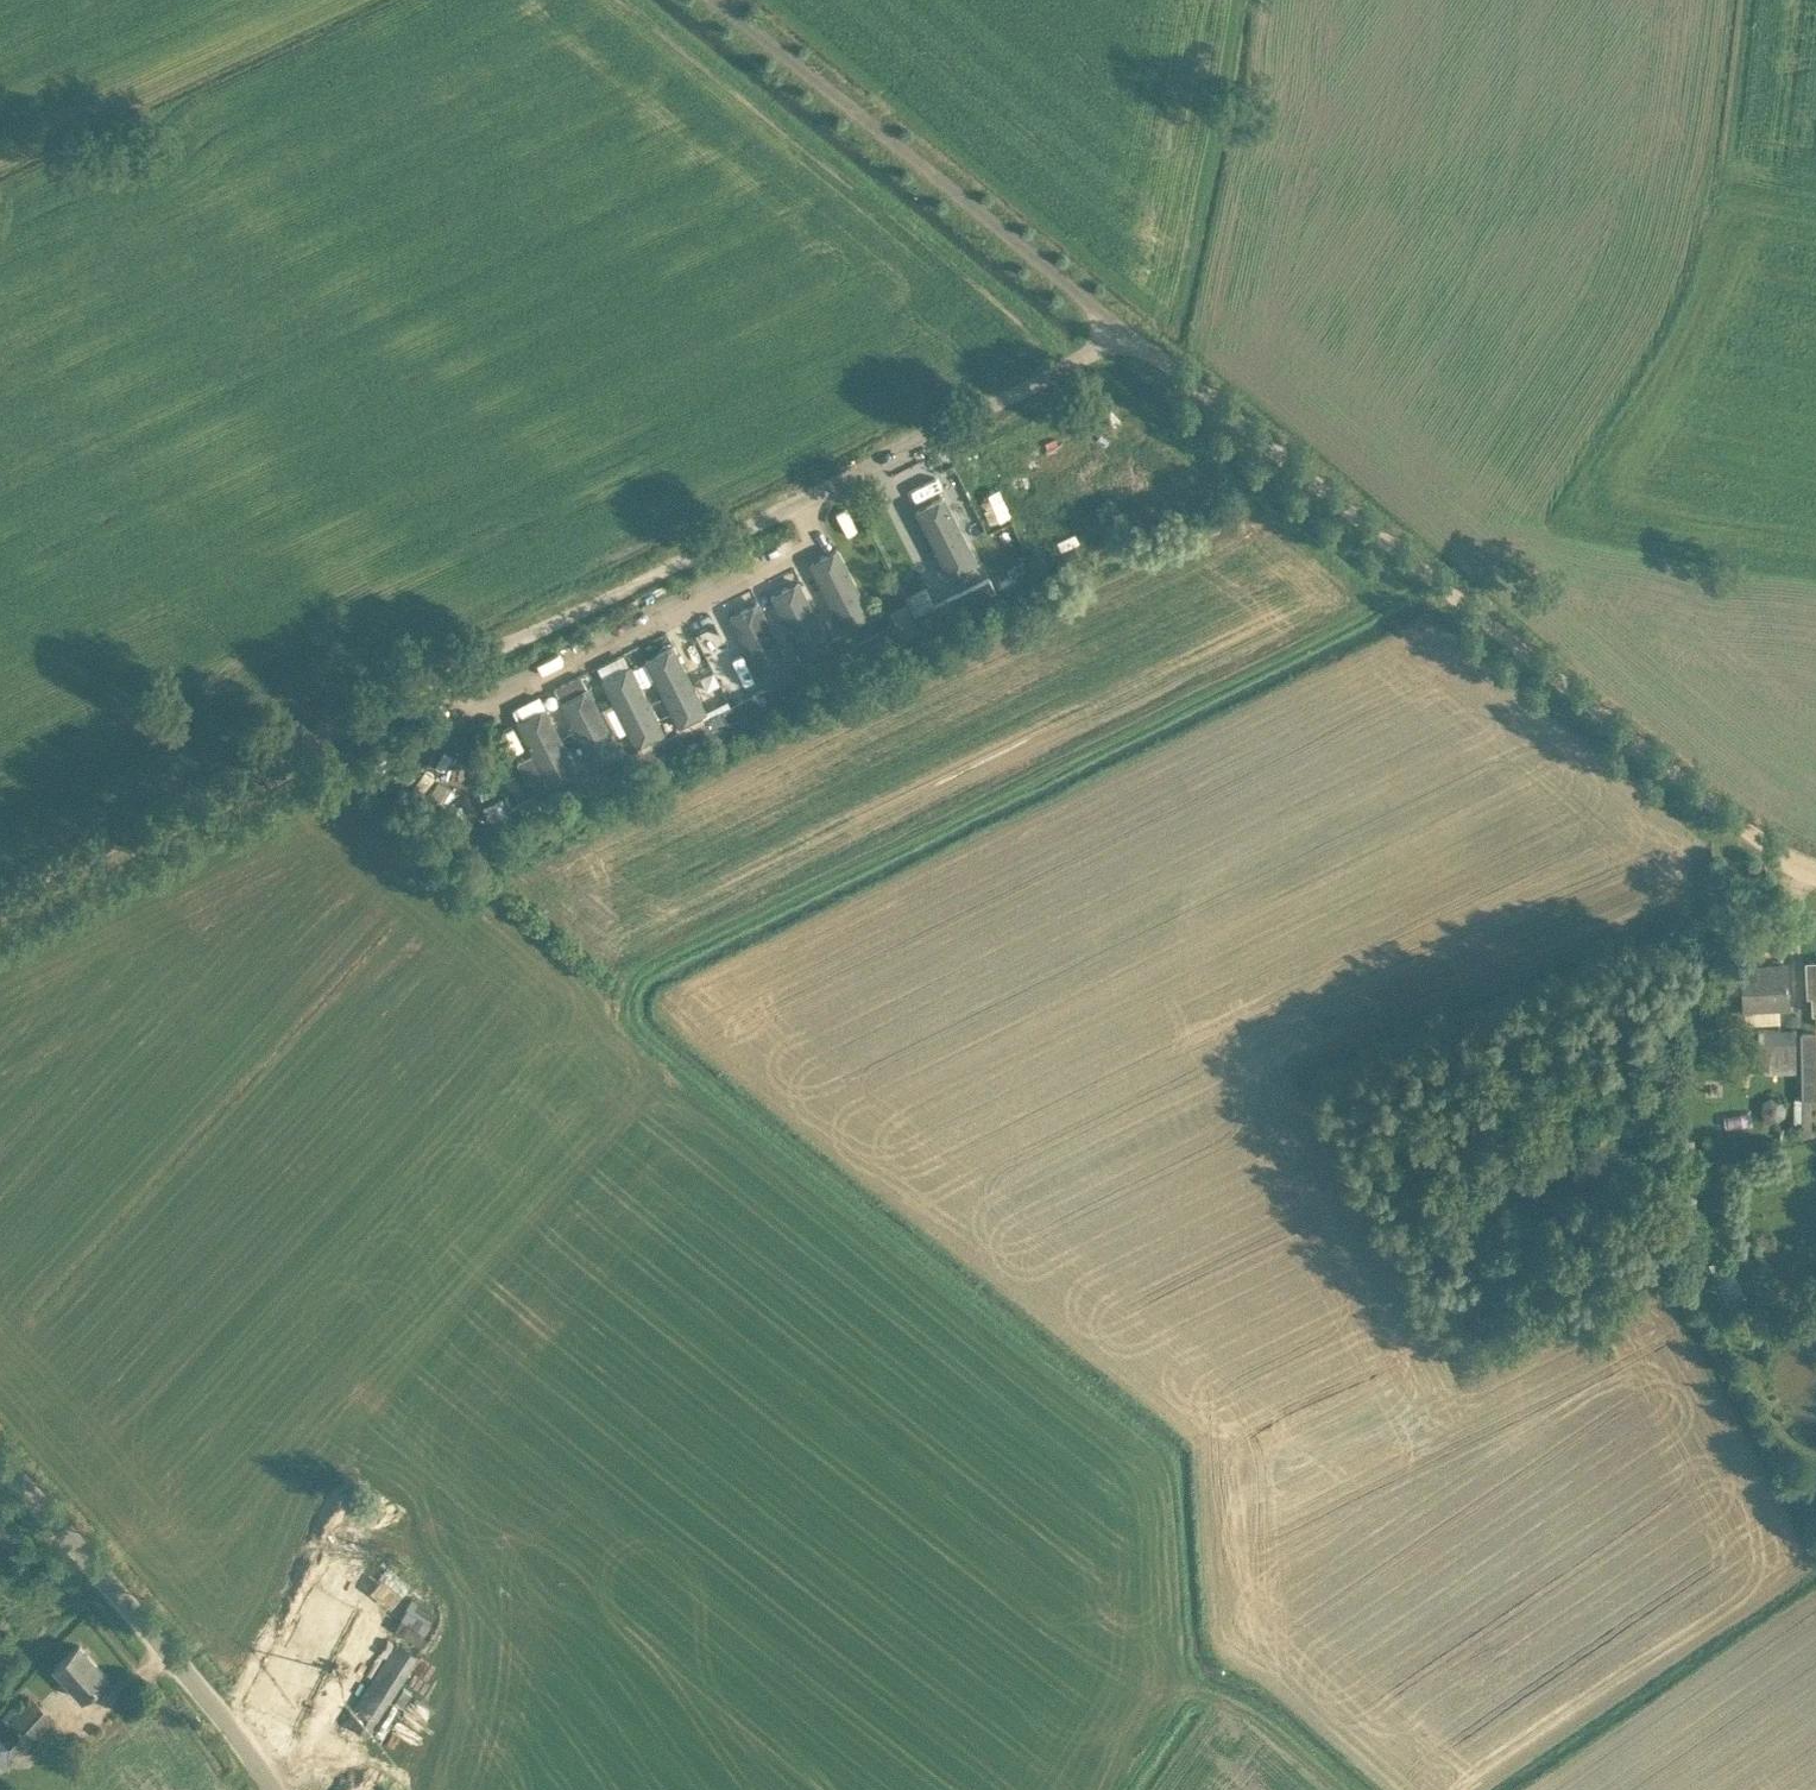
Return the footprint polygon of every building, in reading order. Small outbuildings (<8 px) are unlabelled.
[(942,495),(915,508),(948,574),(975,560),(942,495)] [(836,549),(810,562),(843,628),(869,615),(836,549)] [(954,592),(919,610),(928,627),(963,610),(961,605),(996,587),(990,574),(954,592)] [(797,582),(770,595),(803,660),(830,647),(797,582)] [(662,608),(687,598),(683,587),(658,598),(662,608)] [(757,602),(731,615),(764,681),(766,680),(790,667),(757,602)] [(715,702),(746,688),(709,611),(679,625),(715,702)] [(893,613),(876,622),(879,628),(886,641),(903,632),(893,613)] [(879,628),(850,643),(857,656),(886,641),(879,628)] [(843,629),(829,637),(836,651),(842,663),(857,656),(850,643),(843,629)] [(671,645),(645,658),(678,724),(704,711),(671,645)] [(836,651),(806,666),(812,678),(842,663),(836,651)] [(628,666),(602,680),(635,745),(661,732),(628,666)] [(768,685),(765,686),(771,698),(774,696),(798,684),(790,667),(766,680),(768,685)] [(765,686),(751,693),(757,705),(771,698),(765,686)] [(586,687),(560,701),(593,766),(619,753),(586,687)] [(751,693),(715,712),(721,724),(751,709),(757,706),(757,705),(751,693)] [(544,709),(518,722),(551,787),(577,774),(544,709)] [(721,724),(699,735),(704,745),(726,734),(723,728),(729,724),(732,731),(756,719),(751,709),(721,724)] [(715,712),(678,730),(685,743),(699,735),(721,724),(715,712)] [(666,736),(630,755),(636,767),(673,749),(666,736)] [(630,755),(594,773),(600,785),(636,767),(630,755)] [(438,779),(422,805),(435,813),(451,787),(438,779)] [(534,796),(517,804),(527,823),(543,815),(588,792),(581,779),(537,802),(534,796)] [(485,805),(483,805),(485,809),(495,830),(515,820),(512,815),(506,804),(502,796),(485,805)] [(1806,960),(1808,993),(1811,993),(1812,1012),(1815,1011),(1815,960),(1806,960)] [(1744,1007),(1715,1009),(1715,1024),(1745,1023),(1779,1021),(1779,1006),(1789,1005),(1788,988),(1787,964),(1742,966),(1743,990),(1744,1007)] [(1794,1028),(1757,1029),(1758,1072),(1795,1071),(1794,1028)] [(1779,1135),(1802,1136),(1803,1132),(1811,1132),(1811,1098),(1815,1097),(1815,1031),(1800,1032),(1802,1096),(1801,1096),(1794,1096),(1795,1126),(1779,1125),(1779,1135)] [(1761,1100),(1760,1110),(1766,1117),(1775,1119),(1783,1113),(1784,1104),(1779,1096),(1769,1094),(1761,1100)] [(280,1648),(264,1679),(253,1700),(295,1722),(369,1579),(333,1560),(307,1610),(312,1612),(290,1653),(280,1648)] [(367,1734),(416,1654),(396,1642),(346,1721),(367,1734)] [(82,1697),(89,1690),(107,1674),(79,1643),(55,1666),(82,1697)] [(7,1767),(53,1716),(32,1697),(0,1732),(0,1762),(7,1767)]
